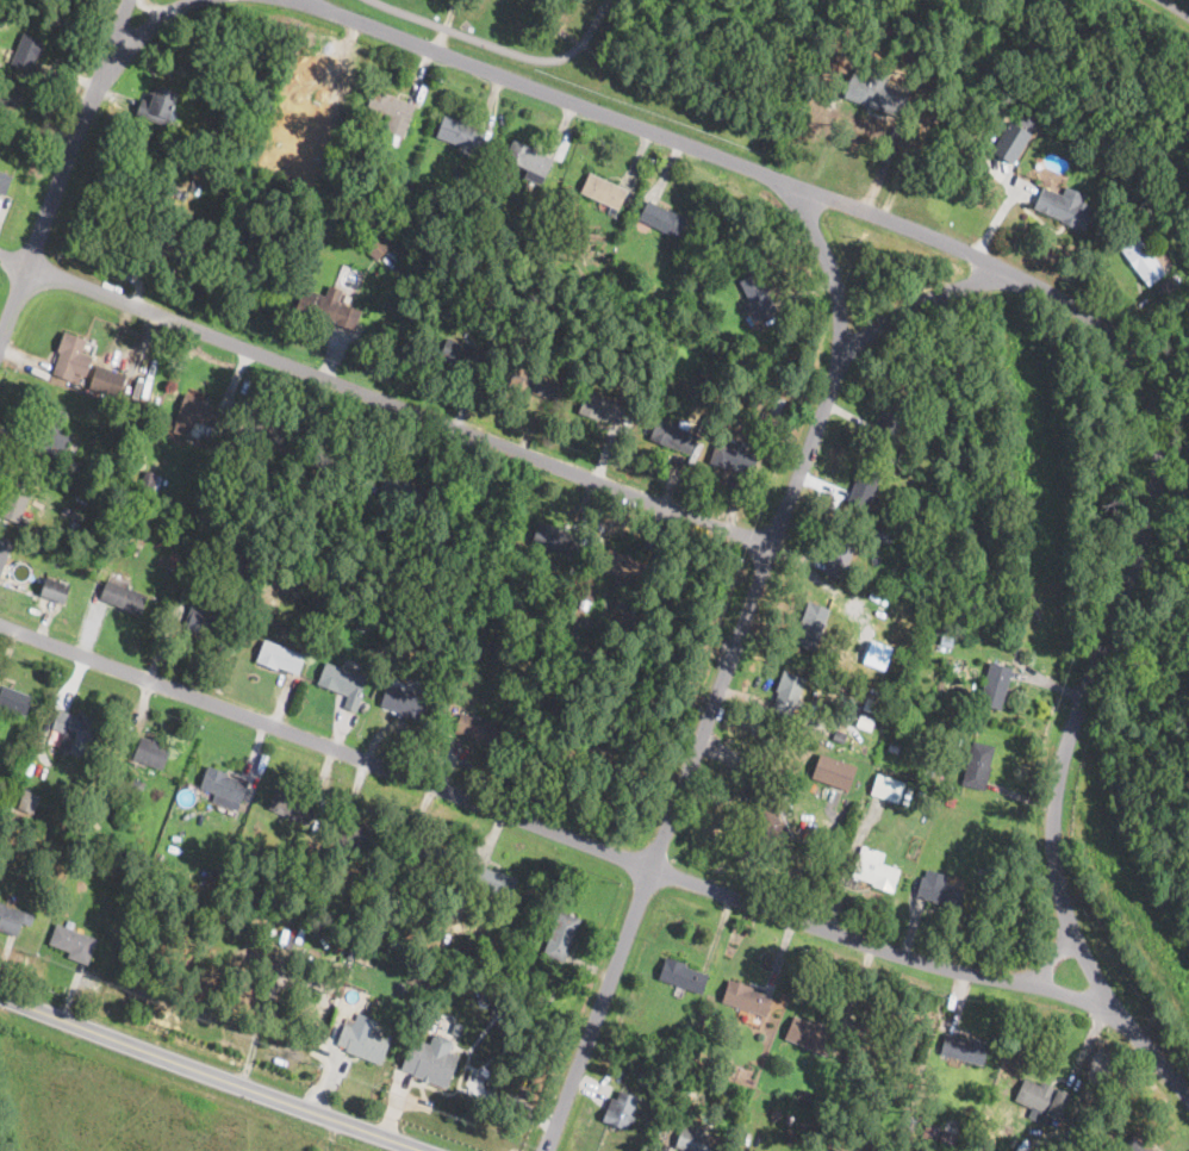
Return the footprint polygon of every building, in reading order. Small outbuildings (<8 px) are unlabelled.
[(35,63),(31,70),(12,63),(24,32),(43,39),(35,63)] [(890,73),(888,80),(885,86),(909,94),(898,120),(842,99),(853,71),(869,79),(873,66),(890,73)] [(990,74),(985,81),(977,75),(981,69),(990,74)] [(178,89),(167,124),(137,113),(142,98),(147,99),(150,91),(154,92),(156,82),(178,89)] [(15,107),(0,103),(0,88),(1,85),(20,91),(19,95),(15,107)] [(413,106),(399,145),(381,139),(390,118),(366,110),(373,88),(415,102),(413,106)] [(479,147),(478,151),(436,137),(444,114),(485,130),(479,147)] [(1032,135),(1013,164),(1009,162),(991,150),(1009,120),(1017,125),(1025,130),(1032,135)] [(547,174),(541,185),(524,175),(528,169),(506,158),(516,139),(554,158),(547,174)] [(390,163),(386,170),(375,164),(379,157),(390,163)] [(463,167),(461,175),(454,173),(456,164),(463,167)] [(397,168),(393,175),(388,174),(391,166),(397,168)] [(5,194),(0,192),(0,172),(12,176),(11,180),(5,194)] [(620,207),(615,214),(608,211),(610,206),(581,192),(591,173),(627,191),(620,207)] [(179,182),(175,189),(172,198),(164,195),(168,186),(161,183),(163,175),(179,182)] [(1094,211),(1084,230),(1076,226),(1075,229),(1066,225),(1063,224),(1060,223),(1062,222),(1033,209),(1041,191),(1042,188),(1044,186),(1054,191),(1070,198),(1084,205),(1094,210),(1094,211)] [(369,189),(366,197),(361,194),(365,187),(369,189)] [(443,194),(441,203),(432,201),(435,192),(443,194)] [(687,219),(678,238),(639,219),(649,199),(687,219)] [(380,259),(378,261),(363,249),(385,223),(400,235),(380,259)] [(1165,272),(1147,286),(1115,243),(1132,231),(1133,230),(1152,254),(1163,269),(1165,272)] [(535,254),(533,262),(524,260),(528,251),(535,254)] [(774,313),(758,321),(739,281),(758,272),(778,311),(774,313)] [(1162,297),(1159,299),(1158,298),(1153,291),(1152,288),(1169,278),(1170,278),(1176,287),(1162,297)] [(343,291),(338,303),(342,304),(342,303),(361,310),(354,330),(335,323),(335,321),(332,319),(330,324),(305,316),(306,311),(297,307),(304,287),(325,295),(329,285),(343,291)] [(558,322),(554,331),(544,328),(547,319),(558,322)] [(81,373),(79,382),(52,373),(60,351),(58,351),(64,331),(86,338),(75,372),(81,373)] [(487,351),(480,371),(460,363),(459,366),(440,359),(447,337),(487,351)] [(556,381),(550,397),(528,388),(527,393),(509,387),(516,366),(517,365),(556,379),(556,381)] [(127,375),(120,398),(88,388),(97,366),(127,375)] [(643,384),(641,392),(630,390),(633,380),(643,384)] [(927,388),(922,397),(909,390),(914,381),(927,388)] [(759,391),(757,399),(742,394),(745,387),(759,391)] [(627,407),(621,425),(579,410),(586,391),(628,406),(627,407)] [(225,410),(220,424),(217,435),(206,431),(208,427),(195,421),(193,428),(175,421),(186,392),(206,399),(205,403),(225,410)] [(897,436),(892,446),(876,436),(885,416),(883,415),(892,396),(914,407),(897,436)] [(67,450),(64,458),(52,454),(52,453),(36,447),(49,405),(68,412),(62,430),(71,434),(67,450)] [(780,418),(776,434),(759,428),(765,411),(782,416),(780,418)] [(299,434),(293,452),(253,438),(260,416),(280,423),(279,427),(299,433),(299,434)] [(659,417),(677,425),(680,418),(691,423),(687,430),(698,435),(690,454),(670,446),(668,448),(649,438),(659,417)] [(709,428),(706,435),(697,431),(699,424),(709,428)] [(736,448),(751,453),(752,452),(759,454),(751,477),(729,468),(728,471),(709,463),(716,441),(736,448)] [(928,459),(925,466),(919,463),(923,456),(928,459)] [(111,463),(107,473),(95,468),(98,459),(111,463)] [(869,504),(867,510),(848,502),(857,480),(853,480),(861,460),(883,468),(869,504)] [(163,477),(158,493),(141,489),(145,472),(145,471),(157,474),(156,474),(163,477)] [(32,483),(18,522),(0,515),(8,493),(6,493),(12,475),(32,483)] [(199,516),(194,527),(182,522),(187,511),(199,516)] [(929,517),(927,523),(921,522),(923,515),(929,517)] [(578,537),(572,556),(531,542),(539,521),(560,528),(559,531),(578,537)] [(859,539),(843,580),(823,573),(828,561),(840,530),(859,539)] [(12,543),(0,573),(0,539),(12,543)] [(373,543),(369,552),(362,549),(365,541),(373,543)] [(645,581),(643,584),(602,570),(609,547),(625,553),(624,555),(650,565),(645,581)] [(181,553),(175,571),(167,567),(172,549),(181,553)] [(203,562),(197,581),(182,577),(188,558),(203,562)] [(70,585),(64,603),(41,596),(46,577),(70,585)] [(145,598),(138,617),(122,611),(123,608),(101,599),(108,580),(147,596),(145,598)] [(627,599),(623,610),(612,606),(616,596),(627,599)] [(590,599),(587,608),(578,605),(580,597),(590,599)] [(223,624),(217,641),(204,636),(205,632),(185,624),(194,598),(210,604),(206,614),(225,620),(223,624)] [(823,627),(814,651),(795,643),(803,622),(801,621),(808,601),(829,609),(823,627)] [(643,608),(640,618),(633,616),(636,605),(643,608)] [(954,628),(951,647),(939,645),(938,645),(941,626),(954,628)] [(624,629),(622,636),(615,634),(617,627),(624,629)] [(304,654),(297,673),(278,666),(276,668),(256,660),(264,640),(304,654)] [(1010,678),(1001,710),(978,704),(990,661),(1013,668),(1010,678)] [(363,692),(356,711),(344,707),(348,696),(318,685),(326,662),(368,678),(363,692)] [(803,684),(790,721),(771,714),(779,692),(776,691),(783,671),(805,679),(803,684)] [(26,716),(0,706),(0,684),(2,685),(4,684),(33,696),(26,716)] [(428,698),(421,721),(400,714),(400,713),(381,705),(388,684),(428,698)] [(882,701),(877,714),(863,708),(867,695),(882,701)] [(77,716),(80,716),(81,715),(100,721),(93,741),(54,728),(60,709),(77,716)] [(503,726),(496,748),(477,742),(477,739),(455,732),(461,714),(503,726)] [(874,718),(870,732),(855,727),(860,714),(874,718)] [(847,735),(842,745),(832,740),(836,729),(847,735)] [(170,749),(162,770),(133,757),(142,736),(154,742),(170,749)] [(174,745),(172,749),(170,749),(154,742),(156,736),(174,745)] [(986,786),(985,790),(961,784),(972,741),(975,741),(995,747),(989,766),(991,766),(988,782),(986,786)] [(604,761),(600,771),(585,764),(589,754),(604,761)] [(247,785),(239,802),(200,788),(207,766),(228,773),(228,776),(248,783),(247,785)] [(855,784),(838,785),(836,766),(854,766),(855,784)] [(904,783),(897,803),(870,794),(877,773),(904,783)] [(145,783),(139,798),(122,791),(127,777),(145,783)] [(766,782),(793,838),(771,848),(766,838),(762,839),(753,817),(755,815),(752,808),(749,809),(742,792),(766,782)] [(797,800),(783,805),(776,789),(789,783),(797,800)] [(985,794),(982,803),(960,796),(961,794),(964,786),(985,794)] [(315,805),(307,823),(269,808),(276,788),(316,803),(315,805)] [(36,794),(30,813),(18,808),(24,789),(36,794)] [(113,796),(111,803),(105,800),(107,792),(113,796)] [(381,830),(374,851),(335,836),(341,816),(381,830)] [(899,872),(892,892),(871,885),(872,883),(851,876),(861,845),(885,853),(882,864),(901,870),(899,872)] [(288,854),(285,865),(270,859),(275,848),(288,854)] [(986,866),(985,876),(976,873),(978,865),(986,866)] [(212,886),(211,888),(203,884),(208,866),(218,870),(212,886)] [(947,875),(945,883),(965,889),(959,908),(958,912),(939,906),(936,904),(936,903),(926,900),(916,896),(920,884),(921,877),(925,877),(927,869),(947,875)] [(17,935),(0,929),(0,903),(33,916),(30,926),(21,923),(17,935)] [(566,953),(564,962),(543,953),(560,910),(580,919),(566,953)] [(75,922),(74,928),(67,926),(69,920),(75,922)] [(97,939),(87,964),(67,956),(69,951),(49,944),(57,923),(97,939)] [(357,946),(353,959),(341,954),(344,941),(357,946)] [(475,947),(467,962),(459,957),(467,942),(475,947)] [(702,991),(702,994),(659,978),(667,957),(686,963),(685,966),(708,975),(702,991)] [(425,978),(422,987),(405,981),(407,972),(425,978)] [(758,1008),(757,1012),(723,1003),(728,983),(762,993),(758,1008)] [(388,1043),(380,1064),(346,1051),(347,1047),(337,1044),(350,1008),(360,1012),(354,1027),(390,1040),(388,1043)] [(795,1015),(809,1022),(810,1019),(822,1024),(821,1027),(836,1034),(826,1058),(784,1039),(795,1015)] [(453,1031),(455,1021),(463,1024),(461,1033),(453,1031)] [(460,1056),(447,1089),(424,1081),(410,1075),(411,1072),(406,1071),(401,1069),(413,1038),(431,1045),(435,1035),(440,1033),(453,1038),(454,1043),(453,1045),(450,1052),(460,1056)] [(954,1035),(966,1039),(967,1037),(967,1035),(971,1037),(989,1041),(983,1064),(940,1053),(946,1033),(954,1035)] [(736,1065),(734,1072),(724,1069),(728,1062),(736,1065)] [(1025,1077),(1040,1084),(1041,1081),(1052,1085),(1057,1088),(1056,1089),(1059,1090),(1069,1095),(1070,1095),(1062,1113),(1056,1127),(1054,1130),(1044,1125),(1048,1115),(1038,1110),(1035,1114),(1029,1112),(1031,1109),(1014,1101),(1025,1077)] [(693,1084),(690,1093),(681,1089),(684,1081),(693,1084)] [(637,1096),(631,1114),(634,1115),(631,1122),(629,1121),(627,1128),(603,1119),(611,1095),(616,1097),(620,1089),(637,1096)] [(822,1096),(818,1107),(797,1100),(801,1089),(822,1096)] [(782,1110),(779,1118),(770,1114),(773,1107),(782,1110)] [(793,1116),(791,1124),(784,1122),(786,1114),(793,1116)] [(921,1122),(914,1132),(907,1127),(913,1118),(921,1122)] [(711,1136),(706,1150),(690,1150),(676,1146),(683,1125),(696,1130),(697,1126),(704,1128),(702,1133),(711,1136)] [(940,1127),(936,1140),(929,1139),(933,1125),(940,1127)] [(957,1132),(953,1146),(939,1143),(942,1128),(957,1132)]
